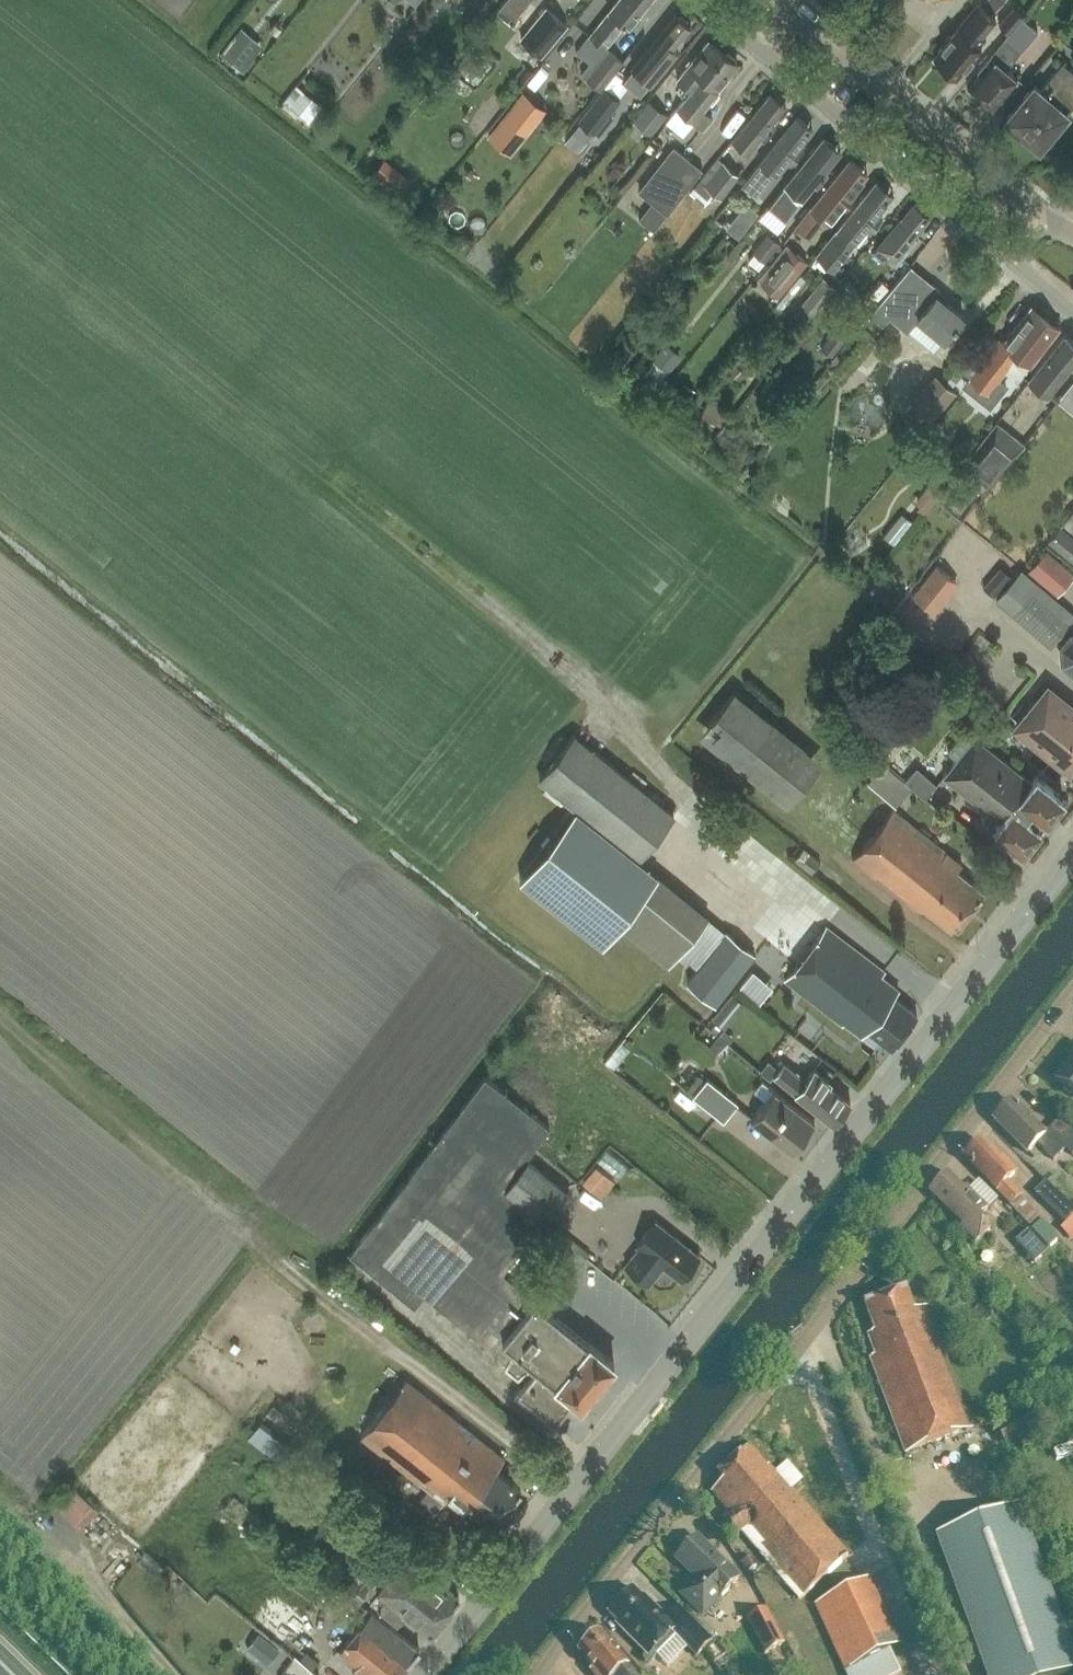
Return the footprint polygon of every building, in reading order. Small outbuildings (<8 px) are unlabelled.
[(501,7),(515,19),(530,0),(507,0),(501,7)] [(650,0),(618,0),(609,11),(610,12),(590,36),(604,46),(581,75),(601,90),(623,61),(605,47),(624,23),(629,27),(631,24),(634,27),(641,18),(638,15),(650,0)] [(970,38),(989,14),(977,4),(938,50),(940,52),(935,58),(956,76),(970,60),(971,61),(982,48),(970,38)] [(999,23),(1008,31),(1023,13),(1014,6),(999,23)] [(543,54),(550,45),(567,25),(547,8),(530,28),(522,38),(522,39),(523,39),(530,46),(533,48),(541,55),(542,55),(543,54)] [(676,14),(649,48),(648,48),(633,68),(653,83),(679,51),(674,47),(691,26),(676,14)] [(1006,92),(1018,78),(1006,69),(1038,32),(1022,17),(1009,32),(1010,32),(1005,38),(1005,39),(978,71),(981,74),(969,87),(992,107),(1005,91),(1006,92)] [(220,51),(243,70),(264,45),(241,26),(220,51)] [(691,91),(723,52),(708,41),(677,79),(691,91)] [(681,128),(689,118),(694,121),(710,101),(712,103),(719,94),(717,92),(729,78),(728,77),(738,64),(734,61),(736,59),(727,53),(726,54),(723,52),(691,91),(677,108),(669,119),(681,128)] [(1012,112),(1006,119),(1039,147),(1067,114),(1067,113),(1072,106),(1072,71),(1063,63),(1040,90),(1034,85),(1012,112)] [(284,102),(309,122),(321,107),(296,87),(284,102)] [(545,108),(523,90),(499,120),(521,138),(545,108)] [(620,105),(605,93),(580,124),(596,136),(620,105)] [(773,122),(781,112),(785,106),(770,94),(733,140),(748,153),(761,137),(764,140),(777,124),(773,122)] [(649,105),(634,124),(653,138),(668,119),(649,105)] [(791,163),(804,147),(800,144),(812,129),(797,116),(743,185),(756,196),(774,174),(775,175),(788,160),(791,163)] [(817,187),(828,173),(827,169),(841,152),(824,138),(768,207),(786,221),(815,184),(817,187)] [(667,214),(703,170),(675,148),(659,168),(671,178),(652,202),(667,214)] [(706,205),(715,193),(722,198),(740,175),(718,158),(699,181),(691,193),(706,205)] [(854,191),(867,174),(850,159),(797,227),(809,237),(824,218),(829,222),(841,206),(844,209),(855,195),(854,191)] [(880,212),(893,195),(876,181),(824,247),(818,255),(833,267),(853,243),(855,243),(867,228),(870,229),(882,214),(880,212)] [(915,235),(929,217),(913,204),(902,218),(902,217),(878,247),(874,253),(885,262),(890,257),(898,263),(918,238),(915,235)] [(758,272),(779,245),(766,235),(745,262),(758,272)] [(936,241),(918,260),(928,269),(941,254),(941,253),(944,249),(936,241)] [(779,272),(768,286),(782,297),(809,263),(792,249),(776,270),(779,272)] [(796,311),(807,321),(836,285),(824,275),(796,311)] [(956,324),(963,316),(938,295),(941,291),(922,275),(914,286),(889,316),(890,317),(907,331),(919,318),(944,339),(954,327),(955,328),(958,325),(956,324)] [(889,316),(914,286),(903,277),(871,315),(883,324),(890,317),(889,316)] [(1022,376),(1059,327),(1031,306),(1004,342),(1000,339),(970,378),(989,392),(1009,366),(1022,376)] [(857,329),(846,320),(823,349),(834,358),(857,329)] [(1028,380),(1046,395),(1072,362),(1072,340),(1065,334),(1028,380)] [(655,359),(640,377),(655,389),(669,371),(655,359)] [(930,383),(912,404),(933,421),(957,393),(943,382),(930,383)] [(991,484),(1023,442),(996,421),(964,463),(991,484)] [(919,503),(928,510),(946,488),(937,481),(919,503)] [(1063,524),(1072,532),(1072,512),(1063,524)] [(1061,527),(1050,541),(1072,561),(1072,537),(1061,527)] [(1072,577),(1072,575),(1045,551),(1028,572),(1057,596),(1072,577)] [(935,566),(911,594),(930,611),(955,582),(935,566)] [(983,587),(993,596),(1010,577),(1000,568),(983,587)] [(1010,611),(1051,646),(1056,639),(1063,645),(1064,660),(1072,668),(1072,633),(1066,628),(1072,620),(1072,614),(1021,569),(996,599),(1010,611)] [(797,804),(835,760),(749,686),(711,730),(797,804)] [(1017,727),(1053,756),(1057,760),(1070,769),(1072,765),(1072,708),(1049,689),(1017,727)] [(1048,816),(1063,798),(1037,776),(1032,782),(967,729),(949,751),(958,758),(944,776),(1000,821),(996,826),(1022,848),(1038,829),(1039,831),(1050,818),(1048,816)] [(575,735),(540,779),(639,859),(674,815),(575,735)] [(896,807),(912,789),(883,765),(867,783),(896,807)] [(905,781),(925,798),(937,785),(916,768),(905,781)] [(618,926),(657,875),(576,809),(519,880),(603,945),(618,926)] [(952,931),(983,892),(957,871),(962,865),(894,809),(853,859),(914,909),(924,909),(926,910),(952,931)] [(796,860),(812,873),(821,861),(805,848),(796,860)] [(826,927),(785,980),(860,1039),(868,1029),(891,1048),(917,1015),(894,996),(899,990),(881,976),(885,972),(826,927)] [(715,1006),(755,955),(725,931),(698,966),(685,982),(715,1006)] [(769,999),(781,984),(762,968),(749,982),(769,999)] [(1055,1083),(1072,1098),(1072,1060),(1055,1083)] [(851,1102),(829,1085),(829,1080),(815,1069),(805,1080),(791,1069),(790,1070),(783,1064),(774,1076),(833,1124),(851,1102)] [(533,1402),(555,1420),(573,1398),(581,1405),(615,1364),(590,1344),(589,1344),(503,1274),(544,1223),(503,1190),(550,1129),(485,1076),(350,1255),(415,1307),(424,1295),(508,1363),(506,1367),(518,1378),(529,1369),(533,1372),(515,1395),(529,1407),(533,1402)] [(689,1093),(724,1122),(739,1105),(704,1076),(689,1093)] [(791,1151),(815,1121),(775,1089),(752,1119),(791,1151)] [(1066,1153),(1072,1160),(1072,1159),(1072,1136),(1060,1122),(1044,1138),(1012,1105),(993,1123),(1027,1157),(1036,1147),(1054,1164),(1066,1153)] [(997,1195),(1007,1206),(1010,1209),(1021,1199),(1007,1184),(1016,1176),(1002,1161),(1000,1164),(981,1144),(964,1161),(997,1195)] [(548,1223),(561,1206),(570,1194),(528,1161),(507,1190),(528,1206),(548,1223)] [(596,1166),(583,1182),(602,1198),(615,1182),(596,1166)] [(930,1198),(939,1206),(963,1229),(960,1231),(976,1247),(991,1232),(980,1221),(988,1212),(966,1191),(964,1193),(947,1177),(930,1198)] [(1065,1228),(1072,1220),(1072,1211),(1045,1184),(1033,1196),(1065,1228)] [(636,1246),(639,1248),(625,1266),(649,1285),(663,1267),(681,1281),(699,1257),(655,1222),(636,1246)] [(1034,1267),(1047,1255),(1029,1234),(1015,1246),(1034,1267)] [(906,1457),(973,1432),(928,1310),(913,1315),(906,1295),(866,1310),(875,1337),(868,1340),(876,1360),(870,1362),(906,1457)] [(495,1521),(522,1488),(497,1468),(506,1457),(408,1378),(363,1434),(430,1487),(418,1501),(433,1514),(449,1494),(466,1507),(470,1501),(495,1521)] [(286,1455),(297,1437),(270,1419),(258,1436),(286,1455)] [(800,1603),(848,1559),(790,1493),(800,1484),(786,1467),(775,1477),(769,1469),(767,1470),(749,1450),(718,1478),(724,1484),(712,1496),(730,1517),(723,1523),(737,1539),(741,1535),(800,1603)] [(1018,1510),(936,1539),(985,1674),(1072,1674),(1072,1660),(1018,1510)] [(703,1620),(740,1582),(697,1541),(676,1563),(696,1583),(681,1598),(703,1620)] [(415,1551),(380,1599),(407,1618),(411,1612),(441,1633),(471,1592),(415,1551)] [(889,1655),(900,1651),(869,1583),(814,1609),(844,1674),(898,1674),(889,1655)] [(646,1605),(633,1592),(608,1617),(618,1627),(616,1628),(648,1660),(671,1637),(694,1661),(710,1646),(677,1611),(666,1622),(647,1603),(646,1605)] [(420,1649),(368,1607),(357,1622),(360,1625),(340,1650),(358,1664),(354,1669),(362,1674),(398,1674),(420,1649)] [(745,1624),(763,1659),(783,1649),(765,1614),(745,1624)] [(253,1645),(275,1662),(288,1645),(266,1628),(253,1645)] [(600,1637),(579,1656),(594,1673),(593,1674),(632,1674),(600,1637)] [(320,1674),(297,1655),(286,1669),(288,1670),(283,1674),(319,1674),(320,1674)]
